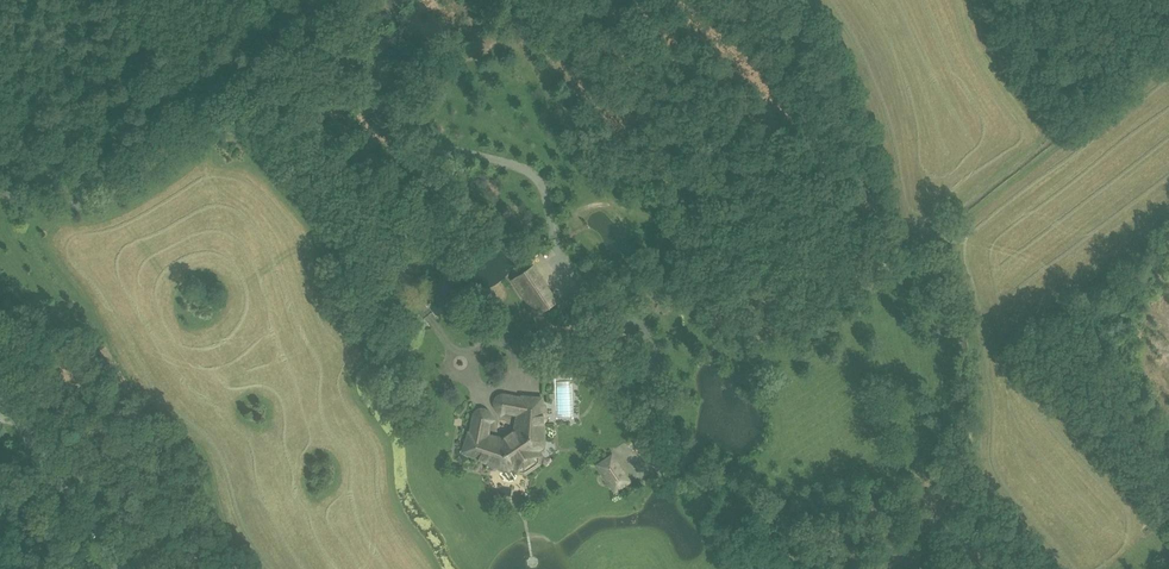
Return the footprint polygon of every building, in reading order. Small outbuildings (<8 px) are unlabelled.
[(510,280),(535,317),(559,301),(534,264),(510,280)] [(518,472),(525,473),(539,463),(541,456),(537,450),(543,446),(544,439),(543,422),(542,398),(520,396),(503,394),(502,394),(500,394),(500,395),(498,395),(497,396),(497,397),(496,398),(495,399),(495,400),(495,401),(495,402),(495,403),(495,404),(495,405),(496,406),(501,414),(506,412),(527,414),(524,430),(499,446),(485,444),(489,423),(494,419),(488,412),(487,411),(486,410),(485,410),(484,409),(483,409),(480,409),(479,409),(478,410),(476,411),(475,412),(475,413),(474,413),(474,414),(473,415),(469,440),(466,440),(463,451),(478,458),(487,462),(500,468),(508,470),(514,465),(518,472)] [(566,426),(580,426),(580,397),(566,397),(566,426)] [(595,465),(615,493),(632,481),(613,453),(595,465)]
